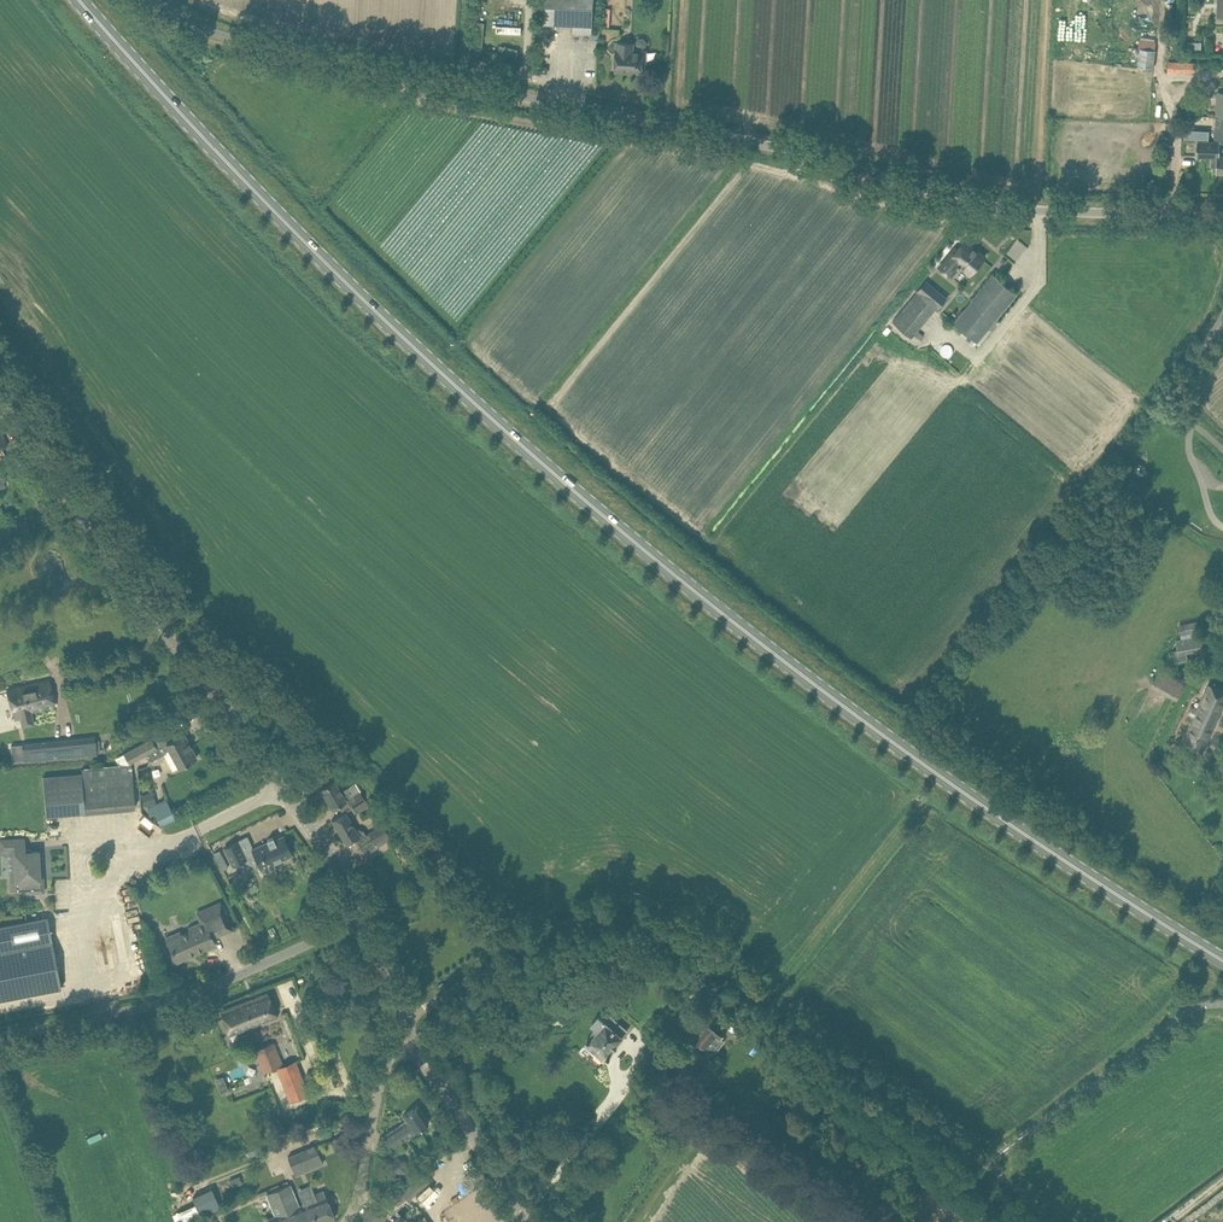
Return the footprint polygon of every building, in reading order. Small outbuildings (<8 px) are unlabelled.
[(593,21),(594,0),(545,0),(543,23),(573,24),(572,32),(592,33),(593,21)] [(599,17),(599,26),(609,26),(609,18),(599,17)] [(494,46),(518,48),(519,25),(495,24),(494,46)] [(103,29),(99,33),(119,55),(123,51),(103,29)] [(1157,66),(1156,39),(1139,39),(1140,67),(1157,66)] [(614,72),(626,72),(632,73),(632,70),(641,71),(642,62),(646,62),(646,50),(633,50),(634,42),(617,41),(617,49),(616,49),(614,72)] [(1196,72),(1196,60),(1168,60),(1168,72),(1196,72)] [(1215,141),(1220,141),(1222,142),(1222,117),(1216,116),(1215,141)] [(1196,156),(1212,157),(1211,166),(1216,167),(1216,172),(1222,172),(1222,155),(1219,155),(1220,141),(1215,141),(1197,141),(1196,156)] [(985,256),(965,240),(958,249),(956,247),(940,267),(950,276),(958,267),(959,267),(969,275),(985,256)] [(993,274),(985,284),(954,322),(978,341),(1017,294),(993,274)] [(892,320),(911,336),(937,305),(932,301),(939,292),(928,283),(921,292),(918,289),(892,320)] [(8,444),(4,435),(2,435),(0,431),(0,448),(8,444)] [(1201,636),(1198,620),(1179,624),(1182,638),(1176,639),(1179,654),(1203,649),(1201,636)] [(1162,669),(1153,685),(1178,699),(1187,683),(1162,669)] [(48,680),(36,683),(26,686),(26,685),(8,689),(15,718),(21,717),(23,725),(33,723),(30,711),(55,705),(48,680)] [(1190,748),(1201,753),(1222,705),(1222,691),(1208,684),(1196,710),(1190,707),(1188,713),(1194,716),(1181,744),(1190,748)] [(183,733),(166,742),(156,748),(145,754),(150,762),(170,751),(173,755),(166,759),(173,770),(197,757),(183,733)] [(96,735),(22,744),(23,761),(98,752),(96,735)] [(131,762),(145,754),(156,748),(151,738),(124,753),(125,756),(129,763),(131,762)] [(82,774),(41,777),(44,816),(86,812),(135,807),(131,762),(129,763),(126,763),(106,765),(81,767),(82,774)] [(334,780),(331,782),(320,789),(332,808),(346,800),(334,780)] [(348,798),(353,807),(365,800),(365,798),(368,796),(365,791),(361,793),(360,791),(348,798)] [(166,799),(147,808),(150,815),(154,813),(160,825),(175,818),(166,799)] [(369,805),(365,800),(353,807),(357,813),(369,805)] [(346,843),(356,838),(358,841),(363,841),(366,833),(364,829),(359,827),(355,830),(345,812),(332,819),(346,843)] [(380,825),(369,832),(378,846),(387,841),(391,847),(399,841),(386,819),(384,820),(379,823),(380,825)] [(272,862),(280,858),(291,853),(283,836),(274,840),(273,836),(267,839),(269,843),(265,844),(264,842),(253,848),(252,849),(243,853),(237,841),(224,847),(233,865),(254,854),(263,873),(275,867),(272,862)] [(13,839),(0,839),(0,847),(0,851),(9,851),(10,890),(32,889),(44,888),(43,878),(40,878),(39,871),(40,871),(40,869),(39,868),(39,864),(42,860),(42,854),(38,851),(38,850),(31,851),(31,849),(26,849),(25,838),(13,839)] [(220,869),(228,866),(221,849),(214,851),(220,869)] [(195,911),(200,923),(189,927),(190,930),(168,940),(177,961),(216,944),(212,937),(232,929),(219,900),(195,911)] [(36,919),(0,926),(0,1000),(61,988),(47,916),(36,919)] [(268,992),(220,1011),(229,1034),(277,1016),(268,992)] [(732,1021),(713,1006),(708,1012),(707,1011),(699,1021),(703,1024),(693,1037),(714,1053),(724,1040),(720,1037),(732,1021)] [(589,1039),(590,1040),(585,1045),(602,1060),(607,1055),(608,1056),(609,1056),(610,1056),(611,1055),(611,1054),(609,1052),(623,1036),(622,1035),(627,1029),(610,1014),(605,1019),(604,1018),(603,1019),(599,1015),(592,1023),(596,1027),(592,1031),(594,1034),(591,1037),(591,1036),(590,1036),(589,1036),(588,1036),(588,1037),(587,1037),(587,1038),(588,1039),(589,1039)] [(277,1067),(286,1089),(290,1100),(308,1093),(295,1060),(282,1065),(273,1042),(255,1049),(264,1073),(268,1071),(277,1067)] [(677,1059),(672,1066),(705,1087),(713,1074),(691,1060),(687,1066),(681,1062),(677,1059)] [(241,1068),(215,1074),(220,1092),(245,1086),(241,1068)] [(268,1071),(264,1073),(257,1075),(262,1085),(272,1081),(268,1071)] [(383,1136),(390,1147),(428,1122),(417,1106),(403,1115),(406,1121),(383,1136)] [(316,1145),(288,1156),(294,1171),(312,1163),(314,1167),(323,1163),(316,1145)] [(398,1155),(390,1163),(405,1177),(412,1169),(398,1155)] [(390,1196),(397,1205),(407,1197),(409,1199),(433,1178),(422,1166),(399,1188),(390,1196)] [(391,1167),(384,1175),(396,1185),(402,1177),(391,1167)] [(288,1184),(267,1193),(276,1215),(293,1208),(298,1207),(298,1206),(288,1184)] [(298,1221),(324,1221),(335,1218),(323,1190),(301,1199),(303,1204),(298,1206),(298,1207),(293,1208),(298,1221)] [(207,1199),(179,1209),(182,1219),(210,1208),(207,1199)] [(385,1217),(371,1207),(365,1217),(362,1221),(382,1221),(385,1217)] [(269,1221),(298,1221),(293,1208),(276,1215),(268,1218),(269,1221)]
